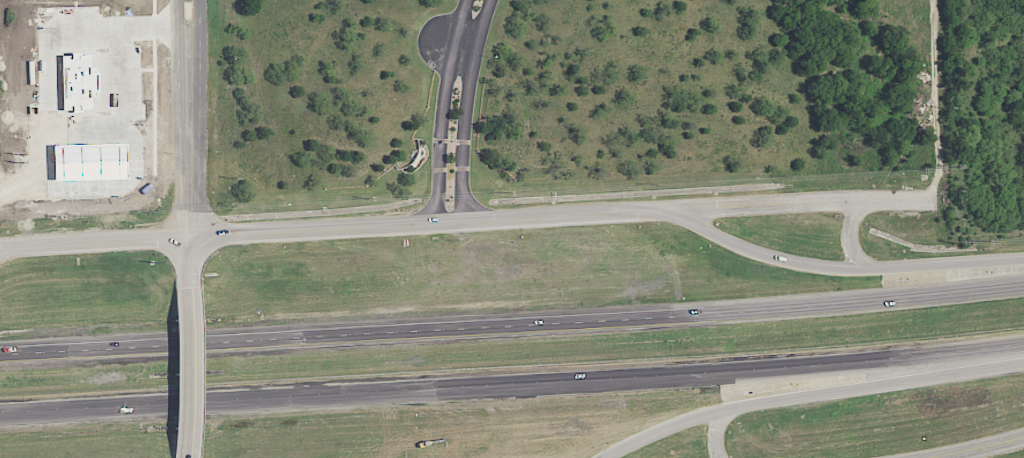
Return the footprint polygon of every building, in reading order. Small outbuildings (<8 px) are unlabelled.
[(60,110),(69,110),(69,112),(78,112),(78,109),(89,109),(89,97),(93,97),(94,96),(95,96),(95,94),(96,91),(97,87),(97,83),(97,79),(96,75),(96,72),(94,68),(93,68),(93,67),(88,67),(88,55),(78,55),(78,56),(77,56),(77,53),(68,53),(68,56),(59,56),(60,110)] [(51,179),(51,146),(123,144),(124,178),(51,179)]
